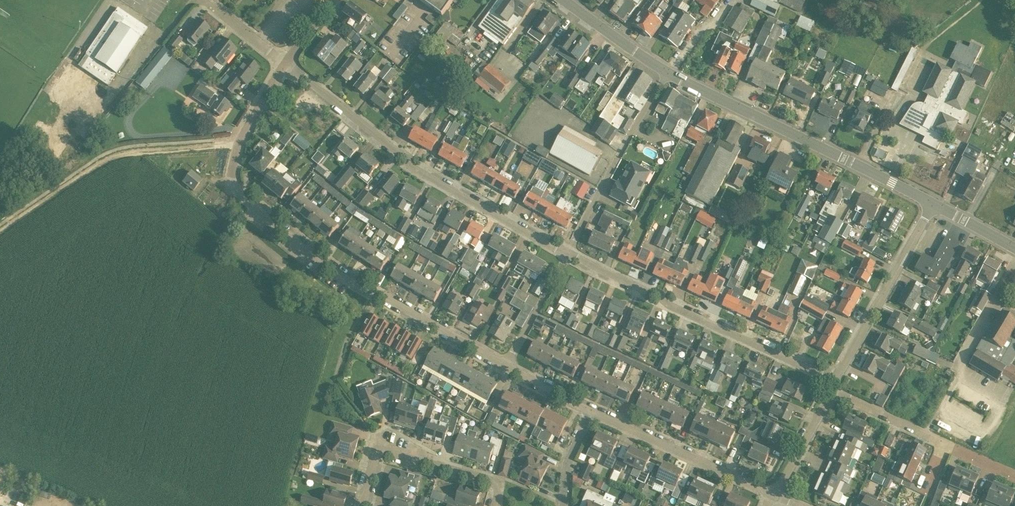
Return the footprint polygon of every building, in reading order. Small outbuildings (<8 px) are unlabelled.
[(442,17),(453,2),(451,0),(419,0),(442,17)] [(535,4),(530,0),(498,0),(478,27),(504,46),(535,4)] [(478,18),(483,21),(497,0),(491,0),(478,18)] [(608,12),(617,18),(629,0),(617,0),(608,12)] [(617,18),(625,24),(638,6),(630,0),(629,0),(617,18)] [(644,11),(633,25),(643,31),(663,3),(664,2),(661,0),(657,0),(647,13),(644,11)] [(673,6),(678,9),(684,0),(677,0),(673,6)] [(711,12),(720,0),(695,0),(711,12)] [(780,6),(767,0),(754,0),(751,6),(775,18),(780,6)] [(780,1),(779,3),(801,13),(807,0),(779,0),(780,1)] [(663,3),(643,31),(651,38),(661,24),(658,21),(664,12),(668,7),(663,3)] [(363,22),(368,16),(351,4),(350,5),(349,4),(345,8),(347,9),(344,14),(350,18),(346,24),(359,34),(366,25),(363,22)] [(393,16),(398,20),(408,8),(403,4),(393,16)] [(740,35),(752,17),(735,6),(723,24),(740,35)] [(147,29),(118,8),(114,13),(86,54),(78,66),(108,86),(115,75),(116,75),(141,39),(147,29)] [(676,28),(685,14),(677,9),(660,36),(668,41),(672,35),(671,35),(672,33),(673,33),(676,28)] [(546,36),(556,22),(544,12),(528,34),(532,37),(537,30),(546,36)] [(672,35),(668,41),(677,48),(695,21),(685,14),(676,28),(673,33),(672,33),(671,35),(672,35)] [(434,26),(437,21),(429,15),(425,20),(434,26)] [(810,32),(815,22),(801,16),(796,26),(810,32)] [(197,44),(209,29),(198,20),(186,36),(189,38),(187,40),(187,42),(193,46),(195,46),(196,44),(197,44)] [(456,46),(465,35),(447,22),(439,33),(456,46)] [(766,71),(768,66),(765,65),(778,38),(784,40),(790,27),(785,25),(782,31),(767,23),(750,58),(756,61),(747,81),(765,90),(767,86),(771,76),(766,74),(767,72),(766,71)] [(553,50),(557,53),(564,58),(568,53),(579,38),(569,31),(558,46),(557,45),(553,50)] [(733,54),(738,44),(732,41),(733,40),(720,34),(712,51),(719,54),(713,65),(725,71),(726,69),(731,59),(730,59),(732,53),(733,54)] [(175,50),(182,40),(175,35),(168,44),(175,50)] [(337,37),(336,36),(330,43),(326,40),(313,55),(324,63),(329,68),(336,59),(347,45),(337,37)] [(568,53),(564,58),(572,64),(573,64),(576,67),(580,62),(579,61),(590,46),(579,38),(568,53)] [(357,55),(365,45),(359,40),(351,51),(357,55)] [(223,66),(236,50),(225,41),(218,50),(213,46),(200,61),(210,70),(217,61),(223,66)] [(731,59),(726,69),(738,75),(750,50),(748,49),(750,45),(750,44),(745,42),(743,46),(738,44),(733,54),(732,53),(730,59),(731,59)] [(967,113),(962,110),(975,83),(984,87),(991,73),(974,65),(982,48),(971,43),(969,49),(958,43),(950,59),(956,62),(951,71),(937,64),(923,93),(929,95),(924,105),(923,104),(921,104),(919,104),(918,104),(916,104),(915,105),(914,105),(912,106),(911,108),(900,125),(925,138),(922,144),(937,151),(944,138),(942,137),(944,133),(951,137),(958,123),(962,125),(967,113)] [(145,90),(173,55),(163,47),(135,82),(145,90)] [(912,62),(918,51),(912,48),(907,59),(912,62)] [(538,67),(548,54),(542,49),(533,62),(538,67)] [(820,49),(817,56),(823,59),(827,52),(820,49)] [(605,80),(619,59),(611,53),(600,70),(597,74),(601,77),(596,83),(601,87),(603,83),(605,80)] [(258,68),(247,59),(241,68),(235,75),(234,73),(226,83),(223,87),(231,93),(234,89),(241,81),(247,85),(252,79),(251,78),(258,68)] [(358,72),(362,67),(352,59),(339,75),(347,82),(356,71),(358,72)] [(603,83),(609,86),(616,75),(620,78),(629,65),(619,59),(605,80),(603,83)] [(839,71),(850,77),(856,65),(844,59),(839,71)] [(825,71),(832,74),(836,64),(829,61),(825,71)] [(364,95),(373,84),(372,84),(376,78),(370,73),(375,67),(369,63),(360,75),(364,77),(355,88),(364,95)] [(597,74),(600,70),(591,64),(575,88),(583,94),(597,74)] [(383,80),(391,69),(386,65),(377,76),(383,80)] [(501,93),(510,82),(489,65),(480,76),(501,93)] [(771,76),(767,86),(777,91),(785,74),(768,66),(766,71),(767,72),(766,74),(771,76)] [(614,96),(605,110),(591,132),(601,139),(601,140),(610,145),(619,131),(626,135),(635,121),(627,116),(625,120),(617,115),(625,102),(640,112),(647,101),(641,97),(652,81),(632,68),(614,96)] [(391,69),(383,80),(388,85),(397,73),(391,69)] [(556,82),(562,74),(557,70),(551,79),(556,82)] [(826,87),(831,75),(823,72),(818,84),(826,87)] [(572,90),(580,77),(574,73),(566,86),(572,90)] [(785,95),(808,106),(809,106),(816,91),(792,80),(790,85),(785,94),(785,95)] [(884,97),(889,87),(876,80),(873,85),(870,91),(884,97)] [(897,92),(902,83),(896,80),(891,89),(897,92)] [(785,94),(790,85),(785,83),(780,91),(785,94)] [(201,86),(201,85),(195,94),(192,98),(209,109),(208,109),(210,111),(215,114),(214,114),(214,116),(217,118),(218,117),(219,116),(219,117),(224,110),(227,112),(230,106),(228,105),(228,104),(201,86)] [(388,99),(393,92),(388,88),(383,95),(379,92),(372,102),(384,111),(391,102),(388,99)] [(850,106),(856,94),(855,94),(857,91),(851,88),(844,103),(850,106)] [(672,110),(679,96),(667,90),(664,97),(662,96),(659,101),(661,102),(656,111),(664,115),(668,108),(672,110)] [(605,110),(614,96),(608,92),(599,106),(605,110)] [(404,113),(410,105),(415,100),(410,95),(405,101),(399,109),(392,117),(404,127),(411,118),(404,113)] [(679,96),(672,110),(669,116),(662,130),(673,135),(681,120),(688,124),(698,106),(679,96)] [(831,103),(824,100),(819,111),(837,120),(844,105),(838,102),(837,105),(832,102),(831,103)] [(868,124),(875,108),(862,102),(857,112),(851,123),(856,126),(855,128),(863,132),(867,124),(868,124)] [(421,105),(410,118),(416,122),(419,118),(426,109),(421,105)] [(423,122),(431,113),(427,109),(426,109),(419,118),(423,122)] [(707,132),(711,134),(715,126),(714,125),(717,118),(705,111),(695,130),(691,128),(687,137),(686,136),(684,141),(695,147),(698,142),(701,144),(707,132)] [(420,146),(434,122),(434,121),(437,116),(433,114),(425,127),(427,128),(424,133),(416,129),(410,140),(420,146)] [(1014,131),(1014,119),(1007,114),(1001,123),(1014,132),(1014,131)] [(447,135),(453,124),(447,121),(441,132),(447,135)] [(434,122),(420,146),(431,152),(438,141),(430,137),(433,131),(434,132),(438,124),(434,122)] [(720,140),(735,147),(744,130),(729,122),(721,139),(720,140)] [(453,124),(447,135),(452,138),(458,127),(453,124)] [(595,170),(593,169),(602,153),(594,148),(596,144),(565,127),(550,154),(589,176),(593,170),(595,171),(595,170)] [(289,131),(285,136),(290,141),(295,135),(289,131)] [(728,176),(736,159),(741,150),(735,147),(720,140),(721,139),(711,134),(707,132),(701,144),(698,142),(695,147),(696,148),(683,171),(694,177),(685,195),(683,201),(694,206),(707,213),(710,207),(711,207),(726,176),(728,176)] [(299,135),(293,141),(299,146),(305,140),(299,135)] [(454,142),(451,148),(446,145),(439,157),(450,163),(456,151),(464,138),(460,135),(455,143),(454,142)] [(501,146),(504,140),(497,136),(494,142),(501,146)] [(464,138),(460,146),(464,148),(468,140),(464,138)] [(768,155),(765,154),(770,145),(756,138),(752,146),(752,147),(750,146),(746,155),(748,156),(747,158),(756,162),(757,161),(764,164),(768,155)] [(350,159),(359,149),(348,140),(340,150),(337,148),(333,153),(338,158),(342,153),(350,159)] [(516,145),(506,140),(501,149),(511,155),(516,145)] [(262,175),(274,161),(279,154),(273,149),(262,141),(261,143),(260,143),(259,144),(258,144),(257,145),(256,146),(256,147),(256,149),(254,151),(259,155),(253,163),(253,164),(252,165),(252,166),(253,167),(253,168),(262,175)] [(546,159),(550,152),(539,145),(535,152),(546,159)] [(975,164),(982,152),(970,145),(963,157),(975,164)] [(880,149),(876,157),(884,160),(888,152),(880,149)] [(312,159),(319,164),(325,156),(318,151),(312,159)] [(467,157),(456,151),(450,163),(461,169),(467,157)] [(785,169),(791,158),(781,153),(775,164),(767,180),(789,191),(797,175),(785,169)] [(370,177),(379,165),(366,155),(357,167),(358,167),(354,172),(359,176),(363,171),(370,177)] [(537,156),(532,165),(537,168),(542,159),(537,156)] [(553,176),(558,167),(543,158),(538,167),(553,176)] [(267,179),(263,185),(272,192),(284,177),(287,173),(279,166),(279,165),(274,161),(262,175),(267,179)] [(483,181),(489,171),(478,164),(472,175),(483,181)] [(650,173),(632,164),(619,187),(617,186),(611,196),(629,206),(633,198),(636,200),(645,182),(642,180),(647,172),(649,174),(650,173)] [(729,179),(742,185),(743,185),(750,171),(736,164),(729,179)] [(972,202),(982,183),(985,178),(966,168),(962,176),(965,178),(956,194),(972,202)] [(352,177),(343,170),(332,183),(341,191),(352,177)] [(493,187),(499,177),(489,171),(483,181),(493,187)] [(554,177),(561,181),(564,175),(557,171),(554,177)] [(193,191),(201,181),(191,172),(182,183),(193,191)] [(284,177),(272,192),(282,200),(286,195),(291,199),(301,186),(296,181),(287,173),(284,177)] [(510,183),(504,193),(515,199),(521,189),(516,186),(521,176),(516,173),(510,183)] [(827,196),(830,190),(835,181),(821,173),(816,183),(820,185),(817,191),(823,194),(827,196)] [(389,195),(400,182),(389,174),(379,186),(380,187),(375,194),(381,198),(386,192),(389,195)] [(321,187),(325,182),(317,175),(313,179),(321,187)] [(504,193),(510,183),(499,177),(493,187),(504,193)] [(569,198),(577,183),(574,181),(571,186),(569,185),(564,194),(569,198)] [(590,187),(579,181),(575,187),(586,194),(590,187)] [(330,193),(334,189),(325,182),(321,187),(330,193)] [(817,224),(823,228),(820,234),(818,237),(816,236),(813,241),(817,244),(815,248),(825,254),(831,244),(843,223),(834,218),(836,213),(840,207),(838,206),(843,197),(849,200),(854,190),(843,184),(838,194),(832,192),(820,215),(821,216),(817,224)] [(414,205),(421,194),(407,186),(401,198),(396,207),(402,211),(407,201),(414,205)] [(535,210),(541,200),(543,196),(544,193),(533,187),(524,204),(535,210)] [(339,200),(342,196),(334,189),(330,193),(339,200)] [(365,210),(374,197),(364,190),(355,202),(365,210)] [(873,221),(881,205),(873,201),(874,199),(864,194),(857,207),(855,212),(860,214),(856,223),(864,227),(869,219),(873,221)] [(301,215),(310,203),(300,195),(291,207),(301,215)] [(802,219),(812,199),(804,195),(794,215),(802,219)] [(342,196),(339,200),(347,208),(351,203),(342,196)] [(434,224),(442,211),(440,209),(442,206),(431,199),(425,210),(433,215),(430,222),(434,224)] [(545,216),(556,222),(567,202),(561,199),(556,209),(551,206),(545,216)] [(840,207),(846,210),(851,202),(845,199),(840,207)] [(545,216),(551,206),(541,200),(535,210),(545,216)] [(573,206),(567,202),(556,222),(567,229),(573,218),(568,215),(573,206)] [(310,222),(320,211),(310,203),(301,215),(310,222)] [(691,214),(693,208),(690,207),(690,206),(683,203),(680,210),(691,214)] [(713,204),(708,213),(716,217),(721,208),(713,204)] [(613,220),(616,212),(606,208),(598,226),(602,228),(599,235),(595,233),(589,245),(599,249),(609,228),(613,220)] [(368,222),(371,217),(358,209),(354,216),(366,224),(368,222)] [(701,210),(696,220),(712,228),(717,219),(701,210)] [(894,212),(891,210),(879,231),(890,237),(892,233),(894,234),(905,215),(895,210),(894,212)] [(320,230),(329,219),(320,211),(310,222),(320,230)] [(384,219),(386,214),(378,211),(376,217),(384,219)] [(465,219),(453,212),(451,214),(449,213),(443,223),(446,224),(446,225),(441,223),(438,228),(442,231),(448,234),(451,227),(458,231),(465,219)] [(628,231),(629,229),(628,229),(633,219),(616,212),(613,220),(623,225),(621,228),(627,231),(628,231)] [(817,221),(819,216),(811,212),(809,216),(817,221)] [(729,213),(725,222),(733,226),(737,217),(729,213)] [(377,228),(380,223),(371,217),(368,222),(377,228)] [(404,234),(412,221),(405,217),(398,230),(404,234)] [(329,219),(320,230),(330,238),(339,226),(329,219)] [(386,234),(390,229),(380,223),(377,228),(386,234)] [(483,233),(485,230),(473,223),(467,233),(464,231),(459,239),(461,243),(465,245),(468,244),(470,244),(476,248),(484,234),(483,233)] [(414,224),(408,235),(414,238),(420,228),(414,224)] [(820,234),(823,228),(817,224),(816,224),(813,230),(820,234)] [(844,224),(838,236),(839,236),(846,240),(850,242),(853,236),(849,234),(852,228),(844,224)] [(609,228),(599,249),(610,254),(615,242),(610,240),(614,231),(609,228)] [(390,229),(386,234),(396,240),(399,235),(390,229)] [(427,248),(435,233),(429,229),(420,244),(427,248)] [(589,240),(593,232),(586,229),(582,236),(589,240)] [(351,250),(358,239),(347,232),(339,245),(349,252),(351,250)] [(456,244),(460,235),(455,233),(451,241),(456,244)] [(669,252),(676,236),(669,233),(662,249),(669,252)] [(661,248),(666,237),(659,234),(654,245),(661,248)] [(874,246),(879,238),(872,234),(867,242),(866,242),(865,243),(862,248),(872,254),(875,247),(874,246)] [(392,248),(399,252),(406,240),(399,236),(392,248)] [(496,260),(506,242),(495,236),(489,247),(496,251),(491,258),(496,260)] [(940,269),(944,271),(959,244),(947,237),(934,262),(933,262),(935,263),(933,265),(940,269)] [(361,257),(368,246),(358,239),(351,250),(349,252),(360,258),(361,257)] [(447,259),(455,246),(445,240),(438,254),(447,259)] [(714,243),(707,240),(703,249),(710,252),(711,249),(714,250),(717,243),(714,241),(714,243)] [(859,258),(863,250),(845,240),(841,248),(859,258)] [(857,245),(862,248),(865,243),(860,240),(857,245)] [(506,242),(496,260),(499,262),(506,266),(510,259),(516,248),(506,242)] [(419,253),(421,248),(412,243),(409,248),(419,253)] [(633,266),(640,249),(639,249),(637,256),(630,253),(633,246),(626,243),(619,259),(633,266)] [(674,244),(673,252),(680,254),(682,245),(674,244)] [(695,264),(703,246),(696,244),(688,261),(695,264)] [(371,265),(379,253),(368,246),(361,257),(360,258),(370,265),(371,265)] [(428,259),(431,254),(421,248),(419,253),(428,259)] [(886,253),(875,248),(872,253),(884,259),(886,253)] [(975,266),(981,255),(968,248),(962,259),(963,260),(955,274),(962,278),(970,264),(975,266)] [(470,272),(476,260),(476,259),(479,254),(469,249),(461,262),(463,264),(461,267),(470,272)] [(640,249),(633,266),(646,272),(653,256),(640,249)] [(371,265),(370,265),(381,272),(389,259),(379,253),(371,265)] [(525,277),(535,259),(525,253),(515,271),(525,277)] [(438,264),(441,259),(431,254),(428,259),(438,264)] [(933,262),(934,262),(924,257),(916,269),(928,276),(929,275),(935,278),(940,269),(933,265),(935,263),(933,262)] [(674,265),(667,281),(681,287),(688,271),(687,264),(683,262),(683,260),(679,258),(678,259),(677,259),(674,265)] [(441,259),(438,264),(448,270),(451,265),(441,259)] [(535,259),(525,277),(529,279),(533,272),(539,276),(546,265),(535,259)] [(674,265),(661,259),(653,275),(667,281),(674,265)] [(739,281),(745,266),(747,263),(739,259),(738,263),(731,278),(739,281)] [(872,270),(875,264),(865,259),(862,265),(863,266),(861,270),(857,268),(852,269),(849,274),(856,278),(867,284),(874,271),(872,270)] [(986,293),(989,288),(1001,267),(990,261),(988,259),(987,261),(976,280),(983,284),(984,284),(981,290),(982,290),(986,293)] [(476,260),(470,272),(475,275),(482,263),(476,260)] [(812,280),(817,270),(803,263),(789,292),(797,296),(806,278),(812,280)] [(402,284),(409,271),(399,265),(391,278),(402,284)] [(729,280),(734,270),(726,267),(722,277),(729,280)] [(493,284),(499,273),(491,269),(485,280),(493,284)] [(838,282),(841,276),(827,269),(824,275),(838,282)] [(416,275),(409,271),(402,284),(413,290),(420,277),(422,274),(418,271),(416,275)] [(499,288),(506,276),(500,273),(494,285),(499,288)] [(766,294),(772,279),(761,274),(757,281),(761,283),(758,290),(766,294)] [(701,297),(706,287),(699,284),(702,278),(695,275),(688,291),(701,297)] [(706,287),(701,297),(715,303),(725,281),(712,275),(706,287)] [(506,276),(499,288),(506,292),(512,280),(506,276)] [(424,297),(431,283),(420,277),(413,290),(424,297)] [(479,287),(482,281),(476,278),(473,283),(466,295),(473,299),(480,287),(479,287)] [(943,297),(952,281),(946,278),(938,294),(943,297)] [(575,304),(579,297),(578,296),(584,286),(572,280),(563,297),(575,304)] [(931,281),(930,281),(926,287),(927,288),(937,293),(940,287),(931,281)] [(526,293),(531,285),(525,282),(521,290),(526,293)] [(431,283),(424,297),(434,303),(442,290),(431,283)] [(844,300),(856,306),(863,293),(845,283),(841,291),(843,292),(840,297),(844,299),(844,300)] [(963,294),(968,286),(963,283),(958,291),(963,294)] [(911,310),(922,292),(909,285),(899,303),(911,310)] [(535,286),(531,293),(539,297),(543,290),(535,286)] [(932,303),(937,293),(927,288),(921,297),(930,302),(930,303),(931,304),(932,303)] [(501,303),(507,294),(500,290),(495,299),(501,303)] [(514,297),(525,303),(529,296),(518,290),(514,297)] [(600,307),(605,296),(592,290),(587,301),(589,301),(586,307),(597,312),(600,306),(600,307)] [(736,313),(743,297),(730,290),(722,306),(736,313)] [(982,312),(991,296),(986,293),(982,290),(972,307),(982,312)] [(827,312),(830,306),(807,293),(804,300),(827,312)] [(456,315),(464,302),(451,295),(443,308),(456,315)] [(520,311),(525,303),(514,297),(510,305),(520,311)] [(743,297),(736,313),(750,319),(757,303),(743,297)] [(619,324),(623,316),(622,315),(626,306),(614,300),(606,318),(619,324)] [(822,321),(826,313),(804,300),(799,308),(822,321)] [(848,319),(856,306),(844,300),(841,306),(834,302),(831,309),(848,319)] [(483,307),(475,303),(465,320),(478,327),(482,320),(484,322),(487,317),(489,318),(494,309),(485,304),(483,307)] [(771,328),(778,312),(764,306),(757,322),(771,328)] [(644,326),(649,316),(636,310),(631,320),(632,320),(630,326),(635,328),(637,323),(644,326)] [(778,312),(771,328),(784,335),(792,319),(778,312)] [(1007,339),(1014,326),(1014,319),(1003,312),(986,340),(992,344),(1002,348),(1007,339)] [(569,327),(575,315),(569,313),(563,324),(569,327)] [(895,313),(888,326),(907,337),(910,330),(910,331),(913,326),(914,324),(907,320),(895,313)] [(370,338),(380,320),(369,314),(359,332),(370,338)] [(512,330),(515,324),(501,316),(490,334),(503,342),(510,329),(512,330)] [(555,330),(557,325),(538,316),(533,326),(542,330),(544,324),(555,330)] [(943,332),(949,320),(943,317),(937,329),(943,332)] [(824,335),(836,342),(843,329),(825,319),(821,325),(828,329),(824,335)] [(381,343),(390,326),(380,320),(370,338),(380,344),(381,343)] [(666,339),(671,329),(661,324),(662,322),(657,320),(651,332),(666,339)] [(578,324),(572,321),(569,327),(592,339),(597,328),(589,324),(588,326),(579,322),(578,324)] [(802,335),(807,325),(799,321),(794,331),(802,335)] [(938,331),(922,322),(918,329),(933,338),(933,339),(935,343),(937,344),(941,336),(937,334),(938,331)] [(391,348),(401,330),(391,324),(390,326),(381,343),(391,348)] [(568,338),(571,332),(559,326),(555,334),(565,339),(566,337),(568,338)] [(611,334),(610,335),(597,329),(592,339),(606,345),(613,349),(618,337),(611,334)] [(402,354),(412,336),(401,330),(391,348),(402,354)] [(687,355),(694,339),(684,335),(685,333),(680,330),(671,350),(667,348),(663,357),(661,361),(667,363),(669,359),(669,360),(673,351),(674,349),(681,353),(682,353),(687,355)] [(582,343),(584,338),(571,332),(568,338),(577,343),(578,341),(582,343)] [(829,355),(836,342),(824,335),(821,342),(814,338),(811,345),(829,355)] [(412,336),(402,354),(413,360),(423,342),(412,336)] [(628,340),(619,336),(618,337),(613,349),(614,349),(622,353),(628,340)] [(892,341),(883,336),(876,347),(886,353),(890,355),(894,349),(898,352),(904,355),(907,348),(902,345),(893,340),(892,341)] [(645,337),(635,358),(641,361),(651,340),(645,337)] [(592,358),(598,345),(596,345),(584,338),(582,343),(593,348),(589,357),(592,358)] [(1007,339),(1002,348),(992,344),(986,340),(979,351),(978,351),(970,364),(998,381),(1001,376),(1014,384),(1014,368),(1011,365),(1014,358),(1014,341),(1013,340),(1012,342),(1007,339)] [(711,365),(718,350),(708,345),(709,344),(704,341),(698,353),(694,351),(686,368),(693,371),(698,360),(711,365)] [(932,341),(925,345),(928,350),(934,346),(932,341)] [(540,362),(547,348),(535,342),(528,356),(540,362)] [(607,357),(610,351),(598,345),(592,358),(595,359),(598,353),(607,357)] [(927,360),(931,352),(916,345),(912,354),(927,360)] [(360,356),(362,351),(353,346),(351,351),(360,356)] [(434,348),(424,366),(422,369),(433,375),(435,372),(444,354),(434,348)] [(551,367),(558,354),(547,348),(540,362),(551,367)] [(362,351),(360,356),(369,361),(371,356),(362,351)] [(621,361),(623,357),(610,351),(607,357),(608,355),(621,361)] [(727,352),(722,364),(727,367),(725,373),(734,378),(742,361),(732,356),(732,354),(727,352)] [(444,354),(435,372),(433,375),(440,379),(443,381),(445,378),(455,360),(444,354)] [(562,373),(569,359),(558,354),(551,367),(562,373)] [(383,365),(385,362),(375,356),(373,360),(383,365)] [(880,361),(871,356),(864,370),(873,375),(877,368),(891,375),(887,382),(895,387),(905,367),(898,363),(895,367),(881,359),(880,361)] [(635,367),(637,363),(623,357),(621,361),(635,367)] [(569,359),(562,373),(573,379),(580,365),(569,359)] [(455,360),(445,378),(443,381),(447,383),(454,387),(456,384),(465,366),(455,360)] [(393,371),(395,367),(385,362),(383,365),(393,371)] [(648,373),(650,369),(637,363),(635,367),(648,373)] [(760,388),(762,387),(766,379),(762,377),(765,372),(755,367),(756,365),(751,363),(745,375),(753,379),(752,381),(752,385),(760,388)] [(465,366),(456,384),(454,387),(461,391),(465,393),(466,390),(476,372),(465,366)] [(395,367),(393,371),(403,377),(405,373),(395,367)] [(594,388),(600,374),(589,369),(582,383),(594,388)] [(662,380),(663,375),(650,369),(648,373),(662,380)] [(716,394),(720,386),(717,384),(722,373),(715,370),(705,389),(716,394)] [(476,372),(466,390),(465,393),(468,395),(475,399),(477,395),(486,378),(476,372)] [(776,382),(785,386),(790,377),(780,372),(776,382)] [(605,393),(611,379),(600,374),(594,388),(605,393)] [(675,386),(677,382),(663,375),(662,380),(675,386)] [(394,397),(394,393),(397,380),(387,378),(385,388),(384,386),(373,391),(373,390),(360,395),(368,417),(382,412),(377,402),(389,398),(388,395),(394,397)] [(486,378),(477,395),(475,399),(482,403),(485,405),(487,401),(488,401),(497,384),(486,378)] [(773,394),(778,383),(767,378),(762,389),(773,394)] [(616,398),(623,384),(611,379),(605,393),(616,398)] [(800,402),(806,389),(801,387),(802,386),(789,380),(782,394),(781,398),(788,401),(790,397),(800,402)] [(737,398),(744,384),(738,381),(731,395),(737,398)] [(688,392),(690,388),(677,382),(675,386),(683,389),(682,393),(680,394),(679,396),(682,398),(686,391),(688,392)] [(623,384),(616,398),(628,404),(634,389),(623,384)] [(690,388),(688,392),(702,398),(704,394),(690,388)] [(770,403),(773,395),(762,390),(758,400),(759,401),(760,399),(770,403)] [(655,399),(657,394),(653,392),(650,397),(643,394),(637,408),(648,413),(655,399)] [(404,427),(405,424),(411,407),(399,404),(401,395),(394,393),(394,397),(391,407),(398,410),(395,421),(394,424),(404,427)] [(509,413),(518,395),(515,393),(514,395),(512,396),(507,393),(499,408),(509,413)] [(603,394),(599,402),(608,406),(612,398),(603,394)] [(882,408),(888,398),(881,394),(876,404),(882,408)] [(518,418),(526,403),(521,400),(520,398),(521,396),(518,395),(509,413),(518,418)] [(720,396),(716,404),(724,408),(728,400),(720,396)] [(666,404),(655,399),(648,413),(660,418),(666,404)] [(789,423),(795,410),(784,405),(776,401),(769,416),(777,420),(778,418),(789,423)] [(422,424),(423,422),(424,418),(427,409),(428,404),(422,402),(419,410),(411,407),(405,424),(404,427),(414,430),(415,427),(416,427),(417,422),(422,424)] [(527,422),(536,404),(533,402),(532,404),(530,405),(526,403),(518,418),(527,422)] [(536,427),(545,409),(543,411),(539,409),(538,407),(539,405),(536,404),(527,422),(536,427)] [(671,423),(678,409),(666,404),(660,418),(671,423)] [(434,441),(440,423),(430,420),(433,411),(427,409),(424,418),(423,422),(429,424),(424,438),(434,441)] [(543,442),(556,414),(545,409),(536,427),(542,430),(537,439),(543,442)] [(678,409),(671,423),(683,429),(689,414),(678,409)] [(750,411),(746,420),(753,423),(757,414),(750,411)] [(496,429),(498,425),(494,423),(497,416),(491,413),(486,424),(496,429)] [(556,414),(543,442),(548,445),(553,435),(559,438),(568,420),(556,414)] [(709,440),(717,421),(707,416),(705,419),(699,416),(691,432),(699,436),(700,435),(709,440)] [(867,446),(872,448),(875,442),(862,436),(867,424),(849,416),(843,428),(855,434),(852,439),(867,446)] [(456,426),(456,425),(458,419),(452,417),(449,426),(440,423),(434,441),(443,444),(448,430),(454,431),(456,426)] [(717,421),(709,440),(720,444),(719,445),(728,449),(735,432),(728,429),(730,426),(717,421)] [(354,429),(349,428),(334,423),(330,435),(338,437),(337,443),(356,449),(359,438),(353,436),(352,436),(354,429)] [(769,425),(763,423),(761,428),(767,430),(763,438),(776,444),(782,431),(769,425)] [(456,426),(454,431),(450,443),(456,444),(453,454),(465,458),(473,432),(469,431),(467,436),(468,436),(468,437),(459,435),(462,427),(456,425),(456,426)] [(506,434),(508,430),(498,425),(496,429),(506,434)] [(741,428),(738,433),(745,436),(750,439),(751,439),(754,433),(753,433),(741,428)] [(517,439),(519,435),(508,430),(506,434),(517,439)] [(476,461),(482,442),(474,440),(475,438),(476,438),(477,433),(473,432),(465,458),(476,461)] [(601,453),(608,438),(599,434),(593,446),(591,446),(588,454),(592,456),(595,450),(601,453)] [(890,447),(895,437),(890,434),(885,445),(890,447)] [(519,435),(517,439),(527,445),(529,440),(519,435)] [(867,446),(852,439),(843,435),(840,441),(838,440),(833,450),(851,458),(851,459),(854,460),(858,450),(864,453),(867,446)] [(750,439),(745,436),(740,448),(751,453),(749,458),(764,465),(770,452),(755,445),(755,446),(749,443),(751,439),(750,439)] [(482,442),(476,461),(488,465),(491,455),(497,457),(502,441),(492,438),(490,443),(491,443),(490,445),(482,442)] [(608,438),(601,453),(608,456),(604,466),(612,469),(617,457),(612,455),(618,442),(608,438)] [(902,453),(921,461),(926,451),(907,442),(905,446),(903,445),(900,452),(902,453)] [(327,448),(323,459),(338,463),(340,457),(353,460),(356,449),(337,443),(335,450),(327,448)] [(544,476),(549,466),(541,462),(545,455),(525,445),(519,457),(528,462),(526,467),(544,476)] [(885,457),(888,450),(882,447),(878,454),(885,457)] [(634,468),(641,453),(631,449),(626,461),(619,458),(614,470),(620,473),(622,469),(625,470),(627,465),(634,468)] [(850,478),(852,479),(853,479),(856,472),(853,471),(847,468),(851,459),(851,458),(833,450),(829,460),(830,461),(828,467),(839,473),(850,478)] [(650,457),(641,453),(634,468),(640,471),(637,480),(645,484),(650,473),(645,470),(650,457)] [(902,466),(916,472),(921,461),(902,453),(900,458),(905,460),(902,466)] [(507,474),(511,460),(503,458),(500,472),(507,474)] [(916,472),(902,466),(894,463),(887,479),(901,485),(903,479),(911,483),(916,472)] [(582,470),(592,474),(594,468),(585,464),(582,470)] [(653,474),(647,485),(653,488),(654,485),(664,489),(664,488),(666,483),(667,483),(674,468),(664,464),(658,476),(653,474)] [(519,482),(526,485),(528,481),(538,487),(544,476),(526,467),(519,482)] [(825,474),(823,473),(819,483),(840,493),(844,483),(849,485),(852,479),(850,478),(839,473),(828,467),(825,474)] [(350,486),(353,473),(334,468),(330,481),(350,486)] [(666,483),(664,488),(673,493),(672,496),(677,499),(683,488),(677,485),(683,472),(674,468),(667,483),(666,483)] [(961,490),(968,473),(957,469),(949,489),(956,492),(957,489),(961,490)] [(588,482),(592,474),(582,470),(578,478),(588,482)] [(420,477),(399,471),(397,478),(391,476),(388,487),(407,492),(409,486),(417,488),(420,477)] [(323,485),(325,476),(309,472),(307,480),(323,485)] [(871,481),(883,485),(886,477),(874,473),(871,481)] [(968,473),(961,490),(964,492),(963,494),(970,498),(979,478),(968,473)] [(600,478),(596,487),(606,491),(609,482),(600,478)] [(677,503),(681,504),(682,500),(695,505),(697,500),(698,501),(706,483),(696,478),(690,491),(684,488),(677,503)] [(698,501),(704,503),(703,505),(715,505),(717,503),(710,500),(716,487),(706,483),(698,501)] [(843,494),(840,493),(819,483),(814,493),(832,501),(839,504),(843,494)] [(990,505),(997,505),(1005,488),(994,484),(985,504),(990,505)] [(385,498),(391,500),(389,505),(412,505),(413,501),(405,499),(407,492),(388,487),(385,498)] [(452,505),(460,505),(461,503),(472,505),(476,505),(480,494),(460,488),(456,501),(446,497),(444,503),(448,505),(452,505)] [(1014,494),(1014,493),(1005,488),(997,505),(1010,505),(1014,494)] [(604,498),(588,490),(581,505),(600,505),(604,498)] [(933,502),(939,505),(944,493),(937,490),(933,502)] [(346,497),(327,491),(324,501),(324,504),(331,505),(344,505),(346,497)] [(876,502),(878,498),(862,491),(857,502),(863,505),(862,505),(875,505),(876,502)] [(447,495),(440,493),(437,501),(444,503),(446,497),(447,495)] [(741,498),(731,494),(726,505),(737,505),(741,498)] [(324,501),(303,495),(301,503),(312,505),(331,505),(324,504),(324,501)] [(600,505),(618,505),(604,499),(604,498),(600,505)]
